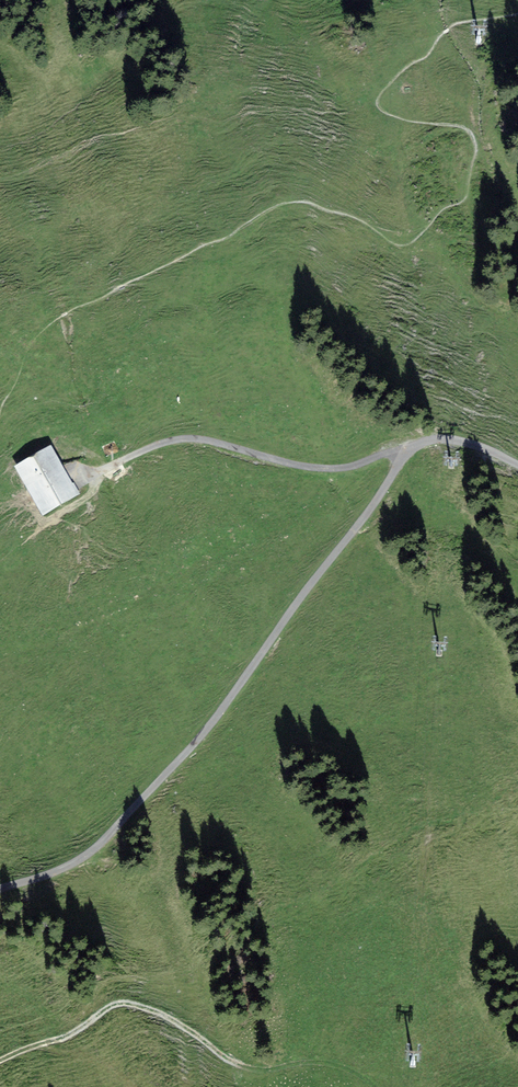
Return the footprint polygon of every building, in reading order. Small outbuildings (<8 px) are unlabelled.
[(49,450),(14,471),(42,518),(77,497),(49,450)]
